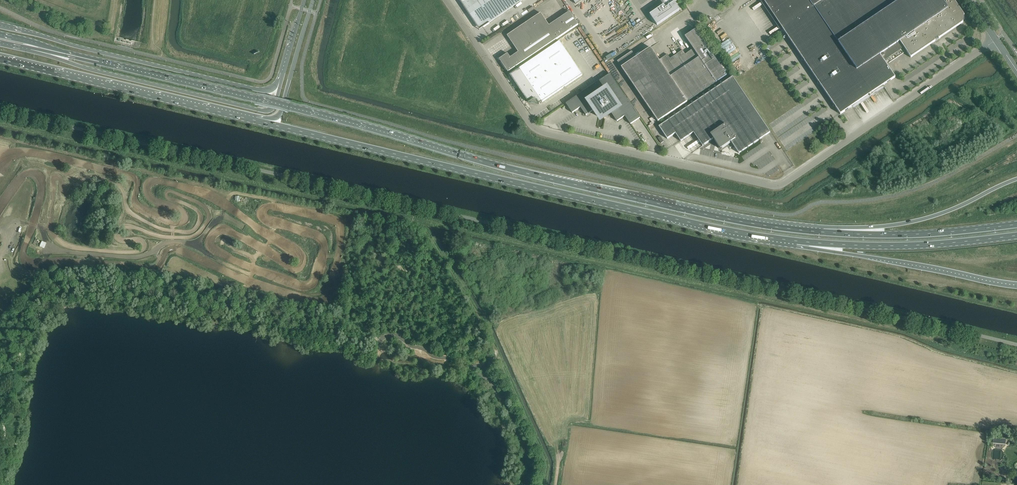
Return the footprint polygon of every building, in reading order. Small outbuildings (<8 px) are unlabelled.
[(460,1),(480,30),(490,23),(489,23),(523,0),(461,0),(460,1)] [(676,0),(660,0),(664,5),(650,14),(657,25),(680,10),(675,2),(677,1),(676,0)] [(840,114),(895,77),(882,58),(887,55),(891,61),(889,63),(904,53),(904,52),(902,54),(898,48),(902,45),(911,58),(935,41),(935,40),(937,38),(938,39),(963,22),(962,22),(963,21),(964,19),(964,17),(964,16),(954,0),(763,0),(840,114)] [(579,24),(570,12),(549,25),(541,13),(507,36),(518,52),(510,58),(508,53),(499,59),(508,72),(579,24)] [(685,36),(693,49),(685,54),(683,50),(670,58),(667,54),(659,60),(651,47),(636,57),(632,51),(617,61),(658,121),(727,75),(696,29),(685,36)] [(539,104),(540,104),(539,103),(542,102),(583,75),(560,41),(519,68),(520,69),(517,70),(510,75),(528,102),(532,99),(532,100),(529,103),(538,105),(536,101),(537,100),(539,104)] [(566,104),(572,113),(581,107),(586,115),(594,110),(599,116),(599,117),(599,116),(600,116),(601,115),(602,115),(603,116),(604,116),(604,117),(604,118),(605,118),(611,113),(617,121),(625,116),(631,124),(640,118),(610,74),(566,104)] [(681,141),(694,133),(703,146),(713,139),(721,149),(731,142),(739,153),(770,132),(732,77),(659,126),(667,139),(675,133),(681,141)] [(11,293),(8,297),(13,301),(16,297),(11,293)]
